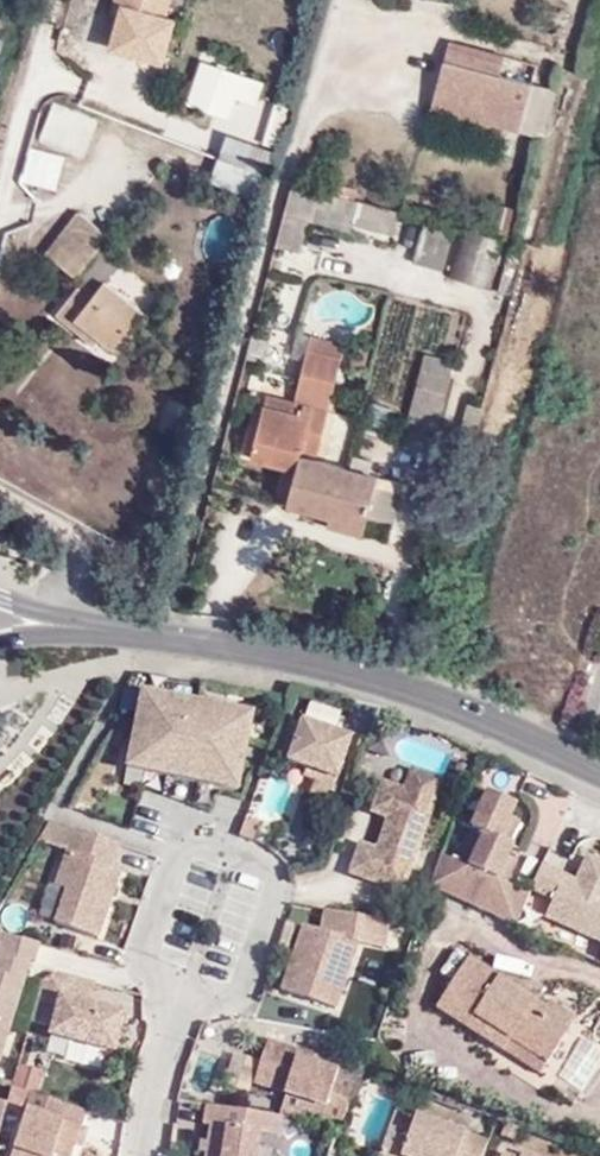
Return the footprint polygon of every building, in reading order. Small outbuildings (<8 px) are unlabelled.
[(167,14),(171,0),(116,0),(113,8),(119,9),(109,46),(162,60),(174,16),(167,14)] [(536,61),(450,39),(445,59),(531,81),(536,61)] [(445,59),(433,106),(521,127),(531,81),(445,59)] [(201,62),(195,82),(188,102),(230,116),(237,96),(257,103),(263,83),(201,62)] [(541,132),(553,86),(531,81),(521,127),(541,132)] [(42,142),(86,155),(96,120),(53,107),(42,142)] [(218,187),(261,196),(271,151),(228,142),(218,187)] [(22,183),(58,193),(67,158),(32,148),(22,183)] [(355,222),(397,233),(402,214),(293,185),(278,243),(302,250),(312,216),(316,204),(358,214),(355,222)] [(312,216),(354,228),(355,222),(358,214),(316,204),(312,216)] [(77,277),(109,237),(78,213),(46,255),(77,277)] [(421,229),(413,263),(445,271),(454,237),(421,229)] [(449,279),(490,287),(498,241),(457,233),(449,279)] [(113,346),(142,309),(106,280),(98,291),(83,280),(57,313),(95,342),(100,336),(113,346)] [(389,375),(414,381),(423,344),(454,352),(463,313),(406,300),(389,375)] [(311,347),(303,380),(301,391),(331,399),(333,388),(341,355),(311,347)] [(410,427),(440,430),(449,356),(419,352),(410,427)] [(331,399),(301,391),(298,402),(328,410),(331,399)] [(298,402),(268,394),(265,406),(295,413),(298,402)] [(295,413),(265,406),(255,448),(299,459),(300,455),(303,446),(319,449),(328,410),(298,402),(295,413)] [(255,448),(253,456),(297,466),(299,459),(255,448)] [(402,482),(348,467),(300,455),(299,459),(297,466),(288,506),(330,517),(330,514),(366,522),(369,514),(392,519),(402,482)] [(328,523),(363,532),(366,522),(330,514),(330,517),(328,523)] [(236,792),(251,717),(140,694),(125,770),(236,792)] [(8,727),(0,725),(0,750),(1,750),(8,727)] [(327,799),(347,741),(302,725),(288,763),(306,770),(304,778),(313,781),(308,793),(327,799)] [(382,760),(389,742),(371,736),(364,753),(382,760)] [(404,793),(381,786),(372,813),(387,819),(376,851),(361,846),(352,873),(401,891),(439,784),(410,774),(404,793)] [(475,778),(430,886),(515,921),(529,889),(497,876),(514,836),(501,830),(516,794),(475,778)] [(372,813),(361,846),(376,851),(387,819),(372,813)] [(40,837),(72,849),(78,831),(50,821),(40,837)] [(122,872),(113,869),(121,847),(78,831),(72,849),(58,886),(67,890),(56,923),(100,937),(122,872)] [(599,939),(599,859),(593,856),(582,880),(566,872),(553,898),(546,914),(599,939)] [(532,888),(553,898),(566,872),(543,862),(532,888)] [(384,923),(321,911),(317,934),(302,928),(298,939),(292,956),(286,973),(280,990),(299,997),(316,1003),(333,1009),(337,998),(343,981),(349,964),(355,947),(356,942),(380,946),(384,923)] [(16,997),(34,943),(4,935),(0,947),(0,992),(16,997)] [(469,959),(439,1007),(506,1051),(513,1039),(548,1060),(575,1020),(550,1004),(548,1008),(469,959)] [(56,974),(41,982),(35,1003),(118,1029),(121,1015),(85,1007),(91,983),(56,974)] [(16,997),(0,992),(0,1048),(16,997)] [(118,1029),(35,1003),(29,1023),(51,1029),(48,1040),(86,1048),(112,1054),(118,1029)] [(506,1051),(540,1073),(548,1060),(513,1039),(506,1051)] [(45,1053),(82,1063),(86,1048),(48,1040),(45,1053)] [(297,1050),(267,1040),(263,1052),(253,1082),(277,1090),(285,1093),(322,1106),(335,1066),(296,1053),(297,1050)] [(253,1082),(263,1052),(238,1043),(225,1082),(275,1099),(277,1090),(253,1082)] [(38,1087),(40,1065),(15,1062),(13,1085),(38,1087)] [(356,1073),(348,1071),(335,1066),(322,1106),(318,1117),(332,1122),(338,1124),(356,1073)] [(61,1102),(27,1092),(9,1148),(35,1155),(66,1155),(76,1126),(55,1120),(61,1102)] [(332,1122),(318,1117),(322,1106),(285,1093),(277,1118),(279,1118),(331,1126),(337,1127),(338,1124),(332,1122)] [(258,1134),(238,1130),(241,1112),(204,1106),(201,1124),(210,1125),(205,1155),(255,1155),(258,1134)] [(490,1141),(400,1109),(383,1155),(484,1155),(490,1141)] [(258,1134),(276,1137),(279,1118),(277,1118),(241,1112),(238,1130),(258,1134)]
